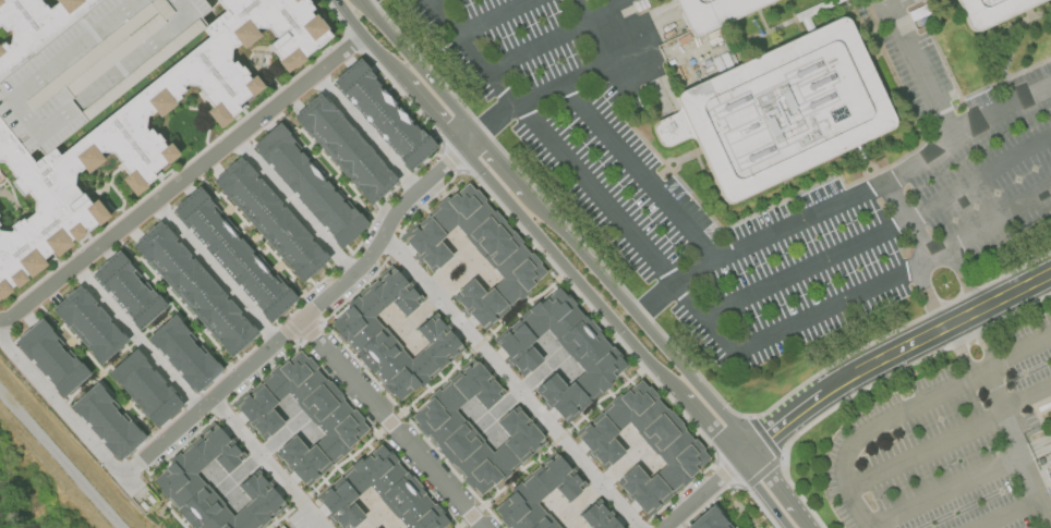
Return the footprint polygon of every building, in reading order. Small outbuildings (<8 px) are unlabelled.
[(11,291),(0,299),(0,230),(9,231),(11,229),(8,225),(15,219),(17,220),(21,217),(22,219),(24,218),(26,217),(27,214),(32,212),(33,200),(26,192),(21,196),(9,181),(13,177),(8,172),(9,171),(2,162),(0,162),(0,120),(26,154),(35,146),(41,155),(205,25),(198,16),(208,9),(201,0),(307,0),(313,8),(309,11),(312,15),(314,13),(327,28),(325,29),(330,37),(315,49),(315,48),(303,58),(304,60),(293,70),(291,67),(285,73),(275,62),(278,60),(269,49),(266,45),(275,37),(268,29),(262,29),(254,28),(259,35),(243,49),(239,42),(230,49),(230,59),(231,62),(233,61),(240,67),(242,65),(247,73),(246,75),(249,78),(254,75),(263,87),(250,97),(251,98),(243,103),(244,105),(242,106),(241,108),(239,109),(240,109),(239,110),(228,119),(229,120),(219,127),(205,111),(209,107),(206,100),(200,93),(198,90),(196,87),(184,86),(182,88),(184,90),(179,95),(180,97),(173,102),(174,105),(159,118),(154,111),(146,118),(145,123),(145,127),(146,131),(149,128),(155,135),(157,133),(162,140),(161,143),(165,146),(169,143),(178,155),(166,164),(165,163),(157,169),(160,172),(157,175),(155,177),(145,185),(146,186),(134,196),(121,177),(125,174),(121,169),(119,165),(117,163),(119,162),(111,154),(106,152),(99,151),(98,154),(102,159),(86,172),(82,168),(77,172),(76,171),(74,173),(73,179),(73,184),(80,193),(81,193),(83,195),(85,198),(89,202),(95,198),(109,216),(97,225),(96,223),(86,231),(85,232),(84,232),(73,241),(71,238),(69,241),(71,243),(56,256),(51,251),(48,255),(43,259),(46,263),(29,278),(27,274),(24,278),(26,279),(15,287),(13,285),(9,288),(11,291)] [(84,12),(99,0),(201,0),(208,9),(198,16),(205,25),(41,155),(35,146),(26,154),(0,120),(0,79),(78,17),(84,12)] [(1,46),(0,45),(0,43),(2,41),(5,45),(8,42),(9,30),(8,29),(3,32),(0,27),(0,0),(39,0),(43,4),(44,3),(47,8),(56,1),(55,0),(99,0),(84,12),(78,17),(0,79),(0,46),(1,46)] [(692,38),(674,0),(786,0),(701,40),(692,38)] [(974,29),(980,32),(1050,0),(960,0),(974,29)] [(661,147),(665,149),(671,149),(689,140),(697,143),(726,205),(734,207),(897,130),(901,120),(854,21),(844,16),(680,93),(677,100),(679,109),(677,113),(656,123),(654,127),(654,133),(661,147)] [(329,81),(357,57),(435,145),(408,169),(329,81)] [(292,116),(319,94),(395,181),(369,204),(292,116)] [(253,146),(277,125),(348,208),(351,206),(365,223),(338,245),(253,146)] [(212,180),(239,156),(328,257),(300,281),(212,180)] [(401,237),(464,181),(546,272),(481,331),(449,297),(470,279),(483,294),(502,278),(454,225),(438,240),(450,253),(431,270),(401,237)] [(170,210),(197,186),(295,298),(268,321),(170,210)] [(130,245),(157,221),(256,332),(229,356),(130,245)] [(90,275),(118,251),(165,305),(137,328),(90,275)] [(390,266),(326,322),(398,402),(462,344),(433,310),(413,328),(426,343),(409,359),(372,317),(390,299),(403,314),(421,298),(390,266)] [(50,309),(77,286),(125,340),(98,364),(50,309)] [(522,376),(493,343),(554,287),(625,367),(565,419),(537,389),(553,374),(565,388),(582,371),(545,330),(529,345),(542,358),(522,376)] [(146,339),(173,315),(221,369),(194,393),(146,339)] [(14,341),(62,395),(88,372),(40,318),(14,341)] [(262,438),(233,405),(298,348),(366,427),(301,483),(275,453),(294,437),(305,449),(323,433),(287,393),(269,408),(280,421),(262,438)] [(108,372),(133,351),(181,405),(155,428),(108,372)] [(409,416),(474,358),(506,393),(485,412),(471,396),(455,410),(491,452),(509,437),(496,421),(512,407),(541,440),(479,495),(409,416)] [(604,468),(576,435),(638,379),(708,457),(644,513),(615,481),(633,465),(647,480),(665,464),(627,420),(609,437),(623,452),(604,468)] [(70,404),(119,459),(145,437),(95,381),(70,404)] [(153,482),(167,498),(195,527),(251,527),(280,502),(254,474),(240,487),(251,498),(232,514),(196,475),(214,459),(226,472),(241,458),(214,428),(153,482)] [(452,523),(446,527),(404,527),(406,527),(369,486),(350,502),(362,515),(348,527),(344,527),(317,499),(380,442),(452,523)] [(535,502),(555,484),(567,498),(581,486),(555,455),(493,509),(509,527),(557,527),(535,502)] [(576,512),(591,527),(627,527),(597,493),(576,512)] [(724,525),(727,527),(686,527),(712,505),(727,521),(724,525)]
